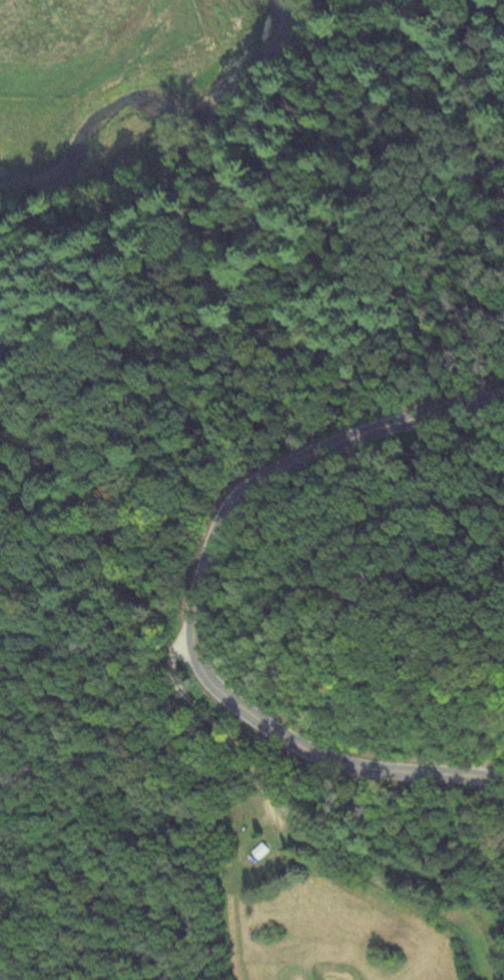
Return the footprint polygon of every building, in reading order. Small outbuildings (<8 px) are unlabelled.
[(260,842),(267,850),(256,860),(249,852),(260,842)]
